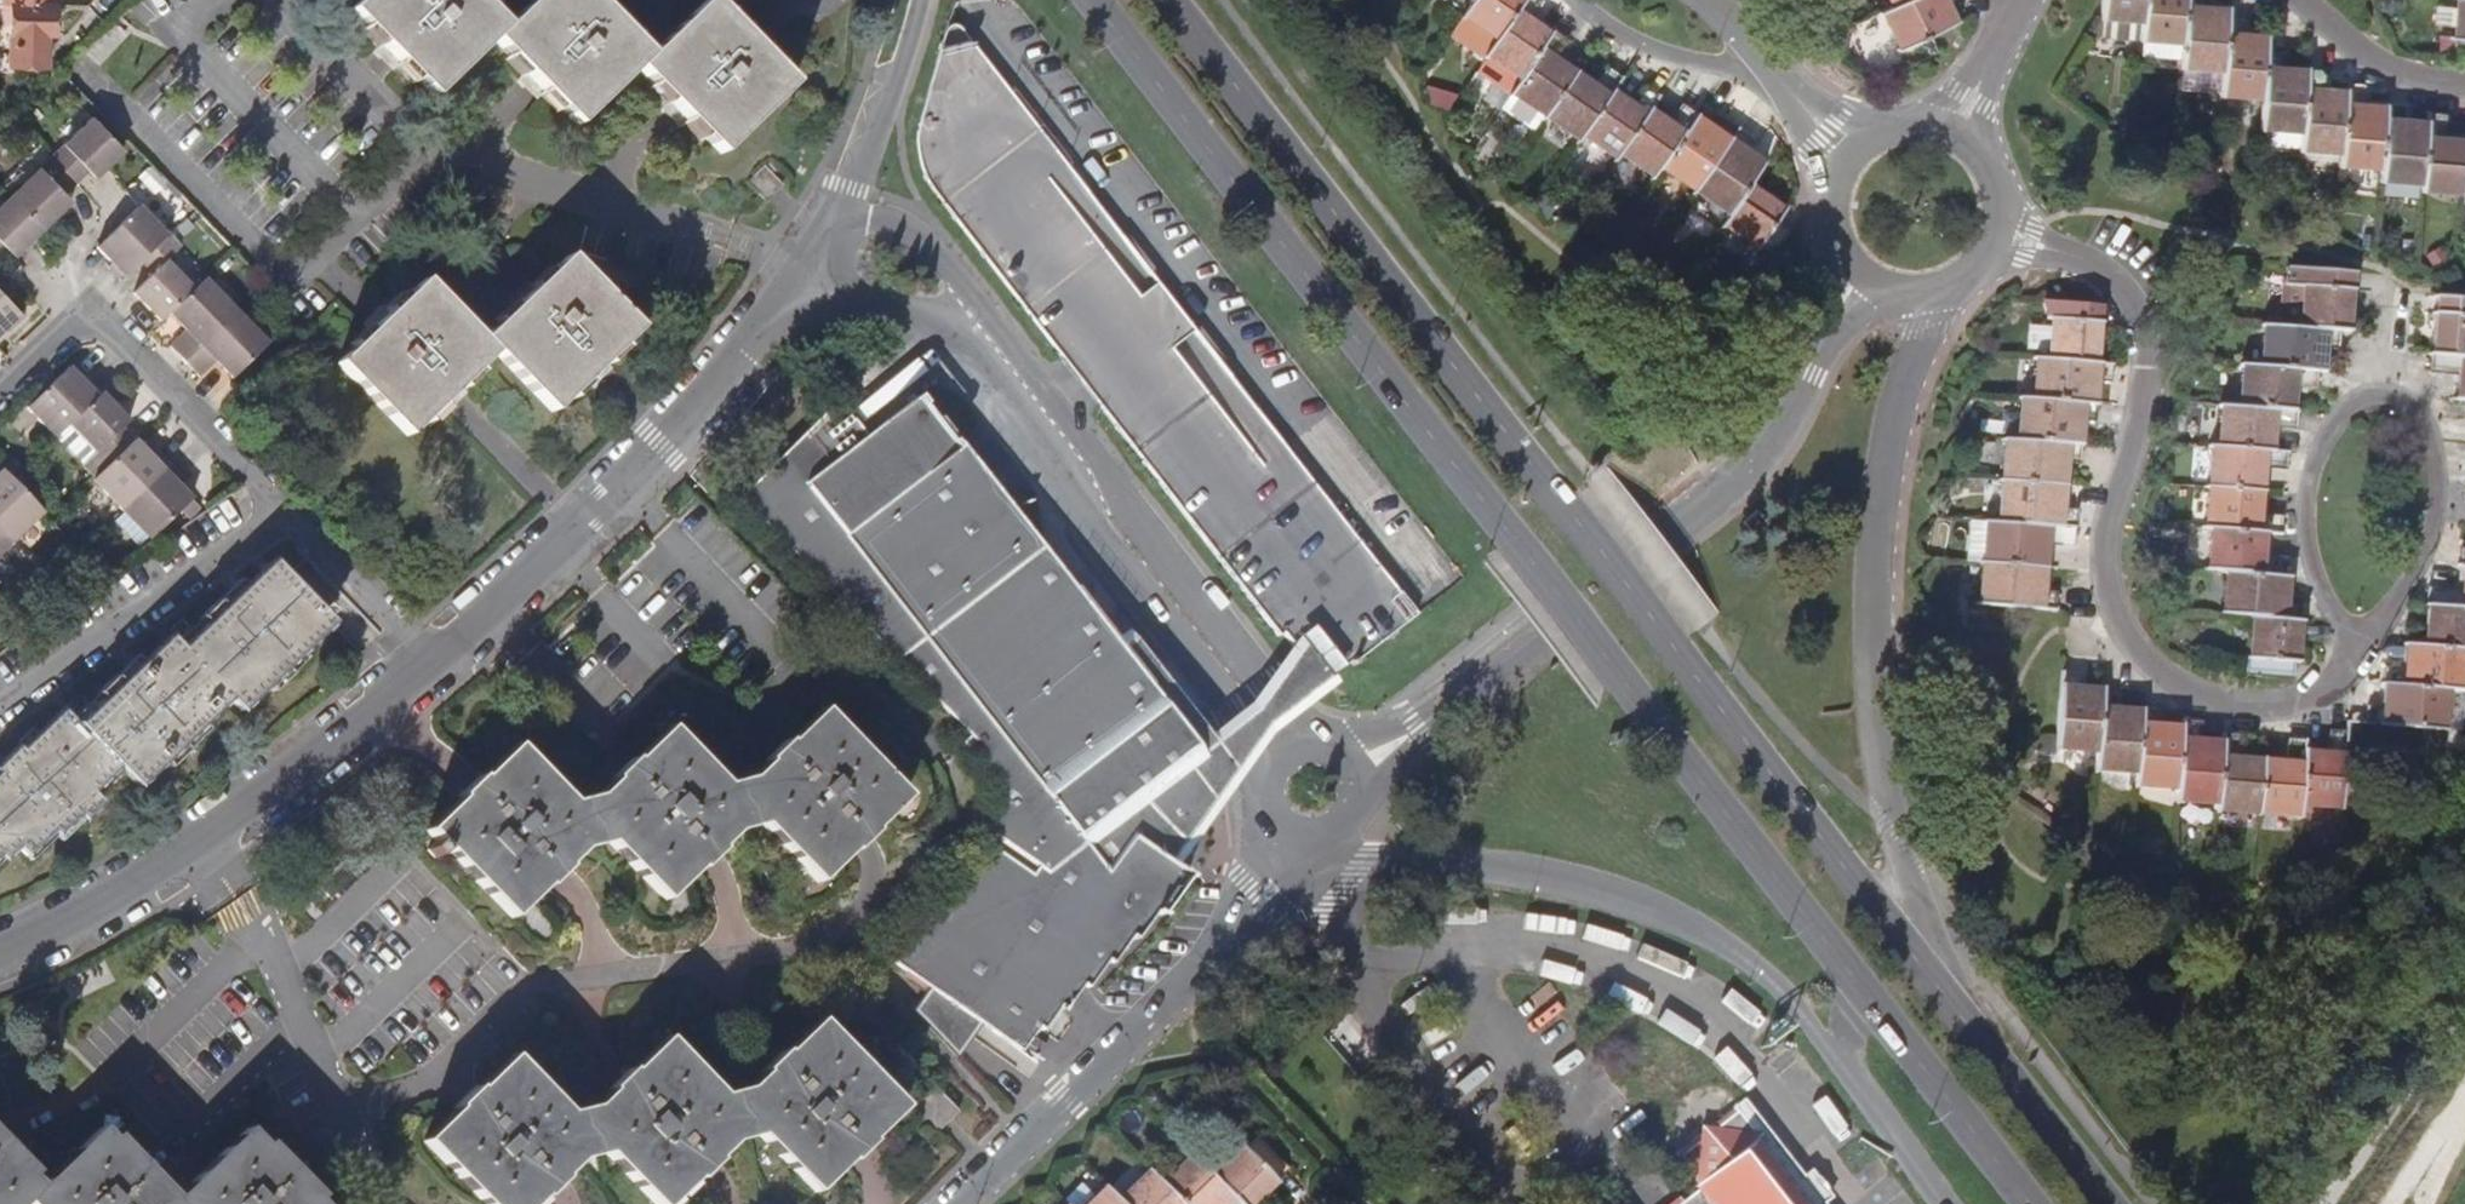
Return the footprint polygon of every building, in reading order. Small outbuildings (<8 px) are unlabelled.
[(762,52),(743,32),(712,0),(705,0),(649,53),(618,21),(600,2),(598,0),(531,0),(506,25),(482,0),(358,0),(349,9),(383,44),(401,63),(433,96),(492,39),(526,73),(544,91),(577,124),(636,67),(670,103),(689,122),(721,154),(793,84),(762,52)] [(618,21),(626,12),(614,0),(602,0),(600,2),(618,21)] [(1473,2),(1463,17),(1497,39),(1524,0),(1475,0),(1473,2)] [(1537,0),(1524,0),(1497,39),(1475,72),(1510,96),(1550,37),(1530,24),(1542,3),(1537,0)] [(1928,0),(1907,0),(1896,6),(1884,11),(1902,48),(1931,35),(1955,23),(1945,0),(1932,8),(1928,0)] [(2102,16),(2143,19),(2145,0),(2103,0),(2102,16)] [(2183,41),(2186,0),(2145,0),(2143,19),(2141,38),(2183,41)] [(2223,67),(2227,17),(2228,9),(2204,8),(2204,0),(2186,0),(2183,41),(2181,63),(2223,67)] [(2454,55),(2464,56),(2464,0),(2458,0),(2454,55)] [(48,40),(50,7),(5,5),(2,69),(45,71),(46,49),(41,49),(41,40),(48,40)] [(2221,90),(2262,94),(2264,67),(2266,52),(2267,37),(2244,35),(2245,19),(2227,17),(2223,67),(2221,90)] [(743,32),(762,52),(771,42),(752,23),(743,32)] [(1304,641),(1332,677),(1416,614),(1289,450),(1178,306),(1174,300),(1017,98),(962,27),(957,25),(953,25),(949,27),(948,31),(922,122),(920,135),(920,149),(923,164),(927,175),(933,187),(944,200),(997,268),(1068,360),(1079,374),(1160,478),(1248,593),(1281,635),(1292,626),(1304,641)] [(1501,110),(1535,132),(1545,117),(1573,75),(1555,63),(1567,43),(1553,33),(1550,37),(1510,96),(1501,110)] [(392,72),(401,63),(383,44),(374,53),(392,72)] [(2264,67),(2282,68),(2283,52),(2266,52),(2264,67)] [(2282,68),(2264,67),(2262,94),(2259,125),(2301,129),(2305,90),(2306,72),(2306,70),(2282,68)] [(1592,88),(1573,75),(1545,117),(1579,140),(1582,135),(1610,94),(1621,79),(1606,68),(1592,88)] [(2305,90),(2324,91),(2325,73),(2306,72),(2305,90)] [(544,91),(526,73),(518,81),(535,99),(544,91)] [(2340,162),(2382,165),(2386,119),(2387,104),(2363,102),(2364,86),(2346,85),(2346,93),(2341,150),(2340,162)] [(1630,108),(1610,94),(1582,135),(1616,158),(1619,154),(1647,112),(1657,98),(1643,89),(1630,108)] [(2324,91),(2305,90),(2301,129),(2300,147),(2341,150),(2346,93),(2324,91)] [(689,122),(670,103),(662,111),(681,130),(689,122)] [(2404,105),(2387,104),(2386,119),(2403,119),(2404,105)] [(1619,154),(1653,178),(1660,168),(1693,119),(1695,116),(1681,107),(1668,126),(1647,112),(1619,154)] [(2428,112),(2427,121),(2422,181),(2422,187),(2463,191),(2464,162),(2464,141),(2444,139),(2446,113),(2428,112)] [(48,154),(71,178),(84,165),(92,173),(118,148),(88,115),(48,154)] [(1714,133),(1693,119),(1660,168),(1695,191),(1720,155),(1736,131),(1722,122),(1714,133)] [(2381,178),(2422,181),(2427,121),(2403,119),(2386,119),(2382,165),(2381,178)] [(1751,140),(1736,131),(1720,155),(1734,165),(1742,153),(1751,140)] [(1763,167),(1742,153),(1734,165),(1720,155),(1695,191),(1730,215),(1748,189),(1763,167)] [(58,191),(71,178),(48,154),(6,194),(37,226),(65,199),(58,191)] [(766,201),(783,185),(763,165),(747,182),(766,201)] [(1783,213),(1748,189),(1730,215),(1723,225),(1771,259),(1790,232),(1776,223),(1783,213)] [(37,226),(6,194),(0,200),(0,247),(1,246),(8,254),(37,226)] [(138,259),(166,232),(137,204),(96,243),(110,259),(106,263),(119,277),(138,259)] [(179,246),(166,232),(138,259),(151,272),(133,291),(159,318),(173,305),(192,286),(166,258),(179,246)] [(406,436),(440,403),(459,385),(494,352),(552,412),(588,377),(606,359),(638,328),(567,254),(535,285),(516,303),(481,337),(424,278),(388,312),(370,330),(336,362),(406,436)] [(2352,273),(2303,270),(2262,266),(2261,284),(2278,285),(2274,326),(2338,331),(2346,332),(2352,273)] [(206,274),(192,286),(173,305),(189,323),(173,338),(188,353),(237,306),(206,274)] [(516,303),(535,285),(527,277),(508,295),(516,303)] [(14,312),(0,297),(0,326),(14,312)] [(2434,357),(2464,359),(2464,299),(2438,297),(2434,357)] [(2094,362),(2099,304),(2065,301),(2063,320),(2054,319),(2050,359),(2094,362)] [(370,330),(388,312),(380,304),(362,321),(370,330)] [(267,338),(237,306),(188,353),(203,369),(220,354),(234,369),(267,338)] [(2337,350),(2338,331),(2274,326),(2265,325),(2263,368),(2318,372),(2321,372),(2323,349),(2337,350)] [(2434,357),(2432,373),(2460,376),(2459,401),(2464,401),(2464,359),(2434,357)] [(2109,383),(2111,364),(2094,362),(2050,359),(2038,358),(2035,400),(2094,404),(2095,382),(2109,383)] [(606,359),(588,377),(597,386),(616,368),(606,359)] [(219,360),(204,373),(217,387),(232,374),(219,360)] [(68,421),(103,389),(90,375),(83,381),(67,366),(27,404),(55,434),(68,421)] [(2244,366),(2241,407),(2291,411),(2293,387),(2317,389),(2318,372),(2263,368),(2244,366)] [(459,385),(440,403),(450,412),(468,395),(459,385)] [(103,389),(68,421),(108,463),(136,436),(123,422),(129,415),(103,389)] [(1233,773),(1215,743),(1189,710),(1175,721),(919,395),(866,436),(839,400),(741,498),(809,569),(905,666),(972,733),(963,741),(995,771),(998,802),(984,823),(993,829),(989,835),(986,841),(983,840),(954,884),(948,880),(923,918),(918,915),(890,961),(931,990),(981,1024),(1022,1053),(1038,1029),(1059,1043),(1071,1026),(1070,1020),(1068,1016),(1060,1010),(1062,1007),(1066,1010),(1083,985),(1088,988),(1107,961),(1112,964),(1131,938),(1135,941),(1155,912),(1163,918),(1191,879),(1170,863),(1233,773)] [(2022,399),(2019,440),(2078,445),(2079,423),(2095,424),(2096,405),(2094,404),(2035,400),(2022,399)] [(2296,431),(2297,412),(2291,411),(2241,407),(2222,406),(2220,448),(2269,451),(2271,429),(2296,431)] [(1681,442),(1701,426),(1689,411),(1669,426),(1681,442)] [(95,475),(123,503),(170,459),(156,444),(149,450),(136,436),(108,463),(95,475)] [(2079,463),(2081,445),(2078,445),(2019,440),(2008,439),(2004,480),(2063,485),(2064,462),(2079,463)] [(2212,447),(2209,488),(2260,492),(2262,469),(2287,470),(2288,453),(2269,451),(2220,448),(2212,447)] [(182,471),(170,459),(123,503),(125,506),(115,516),(140,542),(150,533),(151,534),(193,495),(176,478),(182,471)] [(15,539),(42,513),(2,471),(0,473),(0,523),(15,539)] [(2061,509),(2063,485),(2004,480),(2001,522),(2063,527),(2075,528),(2076,511),(2061,509)] [(2209,488),(2206,528),(2213,529),(2263,533),(2282,534),(2283,516),(2258,514),(2260,492),(2209,488)] [(1752,530),(1764,520),(1755,510),(1743,521),(1752,530)] [(2061,546),(2063,527),(2001,522),(1988,521),(1984,562),(2044,567),(2046,545),(2061,546)] [(15,539),(0,523),(0,554),(15,539)] [(2261,556),(2263,533),(2213,529),(2209,571),(2228,572),(2284,576),(2286,558),(2261,556)] [(2041,591),(2044,567),(1984,562),(1981,604),(2006,606),(2056,610),(2057,592),(2041,591)] [(184,653),(218,688),(225,695),(232,703),(241,695),(242,682),(253,672),(265,684),(270,690),(287,673),(282,668),(305,645),(293,634),(301,627),(309,628),(323,615),(275,566),(247,592),(227,611),(219,603),(201,620),(209,628),(184,653)] [(2284,603),(2285,577),(2284,576),(2228,572),(2225,614),(2254,617),(2283,619),(2284,603)] [(240,584),(219,603),(227,611),(247,592),(240,584)] [(2463,609),(2464,593),(2438,591),(2437,607),(2463,609)] [(2300,604),(2284,603),(2283,619),(2299,620),(2300,604)] [(2463,609),(2437,607),(2430,606),(2428,630),(2412,629),(2411,645),(2464,650),(2464,609),(2463,609)] [(330,622),(323,615),(309,628),(301,627),(293,634),(305,645),(330,622)] [(2294,678),(2299,620),(2283,619),(2254,617),(2250,675),(2294,678)] [(176,645),(184,653),(209,628),(201,620),(176,645)] [(164,762),(181,746),(176,740),(200,718),(189,706),(198,698),(208,697),(218,688),(184,653),(176,645),(169,638),(143,663),(122,683),(115,676),(96,693),(104,701),(77,725),(109,758),(116,765),(126,776),(137,766),(137,756),(148,746),(159,757),(164,762)] [(1265,727),(1332,677),(1304,641),(1255,712),(1215,743),(1233,773),(1265,727)] [(282,668),(287,673),(310,651),(305,645),(282,668)] [(2464,683),(2464,650),(2411,645),(2407,645),(2406,667),(2385,666),(2384,685),(2388,685),(2464,691),(2464,683)] [(122,683),(143,663),(135,656),(115,676),(122,683)] [(241,695),(232,703),(238,709),(265,684),(253,672),(242,682),(241,695)] [(2058,748),(2098,751),(2103,693),(2103,692),(2080,690),(2080,674),(2064,673),(2058,736),(2058,748)] [(2462,733),(2464,691),(2388,685),(2386,707),(2369,706),(2367,725),(2430,730),(2462,733)] [(225,695),(218,688),(208,697),(198,698),(189,706),(200,718),(225,695)] [(71,718),(77,725),(104,701),(96,693),(71,718)] [(2097,768),(2138,772),(2140,740),(2142,714),(2120,712),(2121,694),(2103,693),(2098,751),(2097,768)] [(17,848),(28,836),(28,825),(39,816),(51,828),(56,834),(73,817),(68,811),(92,788),(80,776),(89,767),(99,767),(109,758),(77,725),(71,718),(60,708),(13,753),(7,747),(0,753),(0,830),(10,841),(17,848)] [(2158,741),(2159,727),(2160,711),(2143,709),(2142,714),(2140,740),(2158,741)] [(699,867),(718,848),(734,832),(761,825),(818,883),(853,848),(872,829),(905,796),(820,710),(786,743),(768,760),(749,779),(724,785),(669,728),(634,762),(615,780),(597,798),(571,803),(516,745),(481,779),(461,799),(428,831),(437,841),(429,849),(437,857),(445,849),(512,918),(546,885),(564,867),(583,849),(608,842),(664,900),(699,867)] [(205,723),(200,718),(176,740),(181,746),(205,723)] [(2177,800),(2219,803),(2222,759),(2223,745),(2199,743),(2200,727),(2184,725),(2183,728),(2178,788),(2177,800)] [(2158,741),(2140,740),(2138,772),(2137,785),(2178,788),(2183,728),(2159,727),(2158,741)] [(2342,808),(2346,763),(2348,731),(2331,730),(2329,756),(2305,754),(2301,805),(2342,808)] [(768,760),(786,743),(778,734),(760,751),(768,760)] [(2222,759),(2241,761),(2243,736),(2224,735),(2223,745),(2222,759)] [(2259,812),(2300,815),(2301,805),(2305,754),(2306,740),(2289,738),(2287,764),(2263,762),(2259,812)] [(137,766),(126,776),(133,782),(159,757),(148,746),(137,756),(137,766)] [(615,780),(634,762),(624,752),(605,770),(615,780)] [(80,776),(92,788),(116,765),(109,758),(99,767),(89,767),(80,776)] [(2241,761),(2222,759),(2219,803),(2218,808),(2259,812),(2263,762),(2241,761)] [(461,799),(481,779),(472,770),(452,789),(461,799)] [(97,794),(92,788),(68,811),(73,817),(97,794)] [(24,855),(51,828),(39,816),(28,825),(28,836),(17,848),(24,855)] [(872,829),(853,848),(861,856),(869,848),(880,837),(872,829)] [(10,841),(0,830),(0,851),(10,841)] [(718,848),(699,867),(706,874),(715,866),(725,856),(718,848)] [(564,867),(546,885),(553,892),(561,885),(572,874),(564,867)] [(312,924),(323,914),(310,900),(299,911),(312,924)] [(981,1024),(931,990),(923,1002),(917,1010),(960,1054),(972,1038),(981,1024)] [(561,1177),(580,1159),(606,1153),(655,1203),(667,1203),(695,1177),(714,1159),(732,1141),(758,1135),(814,1193),(849,1158),(867,1140),(902,1107),(818,1021),(784,1054),(765,1072),(749,1088),(720,1095),(665,1038),(631,1071),(612,1089),(595,1106),(567,1113),(512,1055),(477,1090),(458,1108),(424,1141),(485,1203),(533,1203),(542,1196),(561,1177)] [(765,1072),(784,1054),(775,1045),(757,1063),(765,1072)] [(612,1089),(631,1071),(621,1062),(603,1080),(612,1089)] [(458,1108),(477,1090),(468,1081),(449,1099),(458,1108)] [(935,1135),(959,1112),(933,1085),(910,1108),(935,1135)] [(1775,1177),(1783,1170),(1735,1108),(1677,1154),(1703,1187),(1681,1203),(1796,1203),(1775,1177)] [(25,1203),(320,1203),(300,1183),(281,1164),(247,1127),(172,1200),(152,1180),(135,1162),(100,1128),(41,1185),(7,1151),(0,1144),(0,1203),(23,1203),(24,1203),(25,1203)] [(7,1151),(15,1142),(0,1127),(0,1144),(7,1151)] [(1213,1178),(1238,1203),(1252,1203),(1289,1168),(1256,1135),(1213,1178)] [(867,1140),(849,1158),(857,1166),(875,1149),(867,1140)] [(135,1162),(152,1180),(160,1172),(143,1154),(135,1162)] [(281,1164),(300,1183),(309,1174),(290,1155),(281,1164)] [(1213,1178),(1192,1156),(1161,1185),(1179,1203),(1238,1203),(1213,1178)] [(714,1159),(695,1177),(703,1185),(723,1167),(714,1159)] [(1161,1185),(1148,1172),(1118,1202),(1120,1203),(1179,1203),(1161,1185)] [(561,1177),(542,1196),(549,1203),(568,1185),(561,1177)] [(1118,1202),(1105,1189),(1090,1203),(1120,1203),(1118,1202)]
